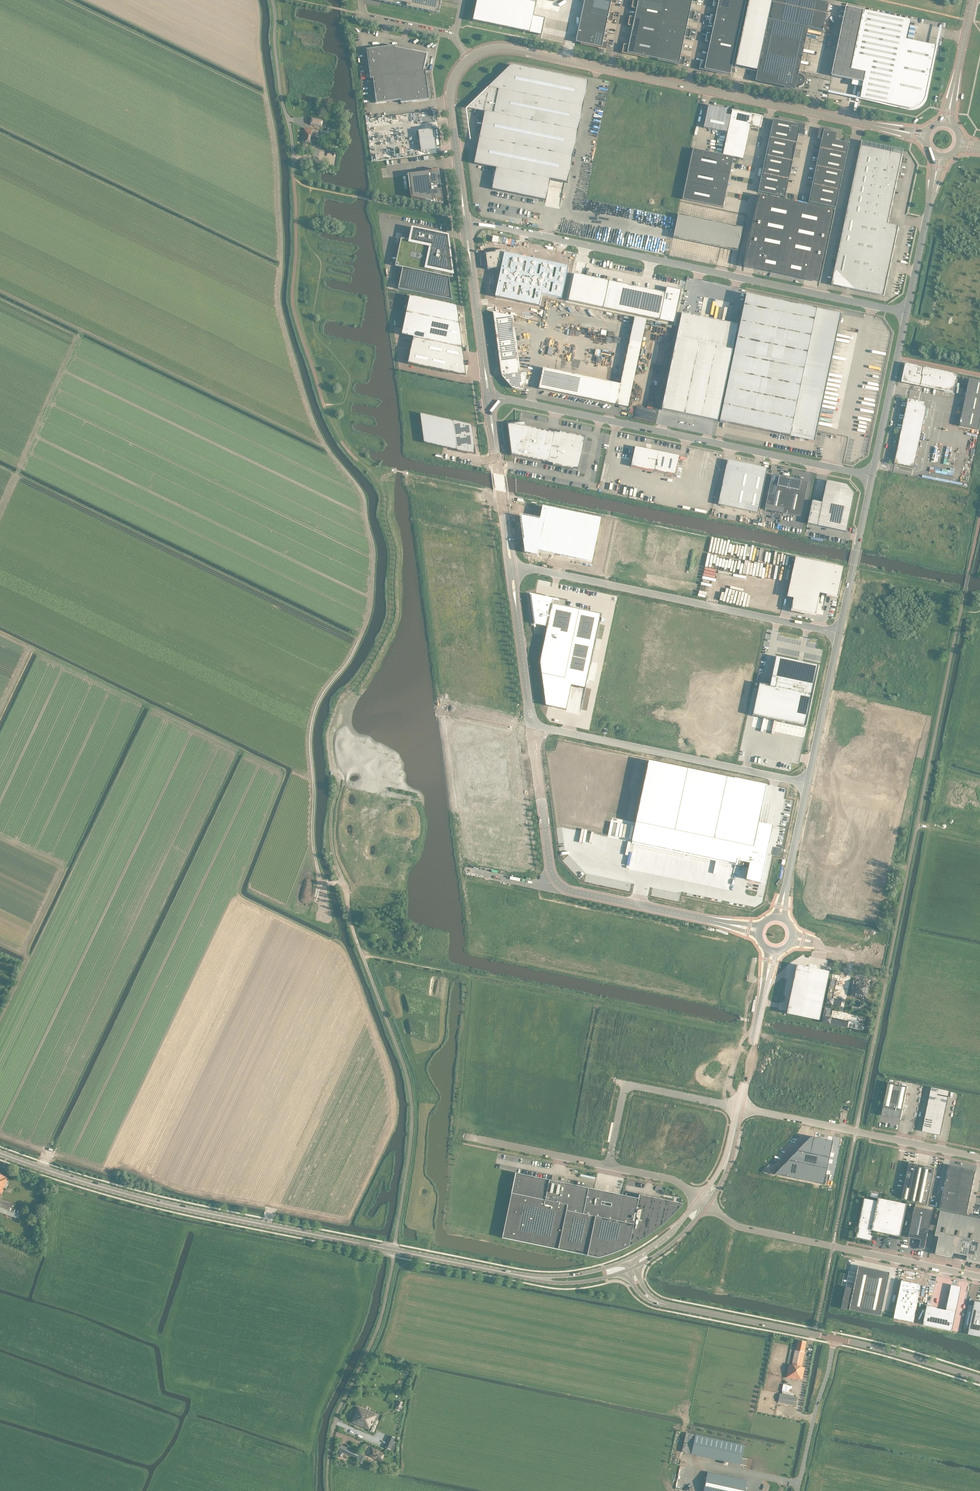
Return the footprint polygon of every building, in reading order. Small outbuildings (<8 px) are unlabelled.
[(439,13),(442,0),(377,0),(439,13)] [(473,21),(541,35),(548,5),(536,2),(537,0),(477,0),(473,21)] [(576,42),(605,48),(607,41),(608,42),(608,41),(603,40),(607,19),(611,20),(612,13),(614,14),(614,13),(609,12),(611,2),(615,3),(615,0),(584,0),(576,42)] [(633,6),(637,7),(635,17),(630,16),(629,17),(631,17),(629,24),(633,25),(629,45),(624,45),(623,46),(625,47),(624,52),(682,64),(684,57),(685,58),(685,57),(680,56),(685,36),(688,36),(690,30),(691,30),(691,29),(686,28),(688,18),(692,19),(693,12),(695,12),(690,11),(692,1),(696,1),(696,0),(634,0),(633,6)] [(714,5),(718,6),(715,16),(711,15),(710,16),(712,16),(710,23),(714,23),(712,34),(707,33),(708,34),(707,40),(710,41),(706,61),(701,60),(701,61),(702,61),(701,68),(730,74),(746,0),(715,0),(714,5)] [(768,19),(757,71),(777,75),(775,84),(789,87),(790,85),(797,87),(799,87),(801,86),(802,85),(803,84),(804,83),(804,81),(804,80),(803,77),(802,76),(801,75),(799,75),(798,75),(808,28),(822,31),(828,3),(812,0),(772,0),(768,19)] [(847,7),(832,75),(864,82),(861,98),(909,109),(912,109),(913,109),(914,108),(916,108),(917,108),(918,107),(920,106),(922,104),(924,102),(925,101),(926,99),(926,97),(937,46),(906,40),(910,20),(864,11),(847,7)] [(367,50),(371,78),(374,77),(377,102),(401,99),(401,102),(429,98),(425,70),(423,70),(426,54),(395,48),(395,46),(367,50)] [(568,182),(589,80),(511,65),(473,102),(467,108),(468,108),(475,109),(485,111),(474,163),(496,168),(492,189),(546,200),(550,179),(565,182),(568,182)] [(759,116),(732,110),(731,115),(726,114),(727,109),(708,105),(704,127),(727,132),(723,155),(734,157),(739,158),(744,159),(751,125),(760,127),(761,119),(759,116)] [(312,117),(310,124),(321,126),(323,119),(312,117)] [(773,119),(758,192),(785,197),(798,134),(802,135),(804,126),(773,119)] [(304,128),(301,141),(310,143),(312,129),(304,128)] [(422,130),(418,131),(421,151),(436,149),(435,138),(434,128),(423,130),(422,130)] [(820,129),(818,138),(822,139),(808,202),(835,208),(849,143),(835,140),(837,133),(820,129)] [(861,146),(832,285),(884,296),(899,226),(888,223),(903,154),(861,146)] [(723,155),(693,149),(689,165),(730,174),(730,172),(731,168),(732,163),(733,160),(733,159),(733,157),(723,155)] [(730,174),(689,165),(686,182),(726,190),(727,189),(726,188),(727,185),(728,185),(728,184),(729,180),(729,179),(729,176),(730,176),(730,174)] [(436,170),(408,174),(410,187),(413,198),(438,203),(443,202),(442,195),(441,195),(439,191),(441,190),(440,183),(436,170)] [(726,190),(686,182),(682,199),(723,207),(723,205),(724,201),(725,197),(725,196),(726,193),(726,190)] [(820,278),(825,254),(834,211),(758,195),(749,237),(744,262),(820,278)] [(742,229),(678,215),(674,233),(733,245),(733,243),(739,245),(742,229)] [(402,269),(398,288),(452,300),(449,278),(449,277),(453,278),(448,242),(446,242),(445,236),(439,235),(424,232),(423,237),(422,242),(411,240),(401,238),(401,239),(395,266),(403,267),(402,269)] [(543,294),(562,298),(569,266),(507,253),(506,249),(496,251),(496,252),(486,253),(488,269),(502,268),(496,297),(530,304),(540,306),(543,294)] [(574,273),(568,300),(674,323),(678,303),(679,303),(678,303),(681,290),(666,287),(665,292),(650,289),(649,289),(645,289),(645,288),(644,288),(640,288),(640,287),(639,287),(633,285),(631,285),(631,286),(627,285),(627,284),(626,285),(623,284),(623,283),(621,283),(616,282),(615,282),(614,282),(610,281),(584,275),(582,286),(572,284),(575,273),(574,273)] [(738,332),(719,421),(790,436),(791,436),(791,435),(794,436),(794,437),(795,437),(796,436),(799,437),(799,438),(800,438),(800,437),(803,438),(803,439),(805,439),(805,438),(808,439),(808,440),(809,440),(809,439),(814,440),(815,436),(818,425),(838,328),(840,318),(841,313),(837,313),(746,294),(739,328),(738,332)] [(410,295),(402,335),(413,337),(413,341),(411,346),(411,349),(410,354),(408,363),(449,372),(466,376),(466,375),(465,365),(464,360),(462,347),(457,305),(410,295)] [(676,340),(661,409),(718,421),(736,331),(738,332),(739,328),(737,328),(738,324),(726,321),(700,316),(686,313),(682,312),(681,314),(676,340)] [(513,329),(495,331),(501,375),(503,375),(513,387),(523,389),(524,383),(525,383),(527,383),(528,380),(526,379),(525,379),(526,374),(519,373),(513,329)] [(913,383),(954,392),(958,374),(906,363),(905,364),(907,364),(906,366),(903,381),(910,383),(910,382),(913,383)] [(543,367),(539,388),(609,403),(613,382),(543,367)] [(960,425),(979,429),(979,423),(979,380),(970,378),(962,415),(961,419),(961,418),(960,425)] [(908,399),(895,464),(914,468),(928,403),(908,399)] [(472,424),(420,413),(424,442),(443,447),(476,454),(472,424)] [(525,422),(508,424),(512,455),(553,463),(552,465),(573,469),(574,468),(578,469),(585,436),(560,431),(559,433),(526,426),(525,422)] [(635,446),(631,466),(675,475),(679,456),(650,449),(650,448),(646,447),(646,448),(635,446)] [(727,459),(718,504),(758,512),(767,468),(761,466),(744,463),(743,462),(743,463),(740,462),(739,462),(729,460),(727,459)] [(772,474),(765,509),(800,516),(808,482),(793,478),(793,479),(793,480),(786,478),(787,478),(787,477),(772,474)] [(812,500),(807,523),(846,531),(854,494),(846,484),(826,480),(822,502),(812,500)] [(591,562),(601,518),(547,506),(542,505),(542,510),(541,510),(540,519),(521,515),(524,539),(523,539),(524,550),(524,552),(526,553),(537,555),(538,551),(549,553),(591,562)] [(795,557),(787,597),(793,598),(791,609),(815,614),(820,593),(837,597),(844,567),(795,557)] [(553,599),(531,594),(535,624),(547,626),(540,661),(545,705),(566,709),(571,685),(585,688),(601,614),(552,604),(553,599)] [(759,683),(752,715),(806,726),(817,674),(815,674),(815,672),(816,672),(817,666),(807,664),(797,662),(797,660),(776,656),(770,685),(759,683)] [(766,784),(648,760),(630,844),(762,872),(774,814),(760,811),(766,784)] [(787,1007),(786,1013),(819,1020),(829,971),(823,970),(819,969),(796,964),(795,971),(795,975),(794,975),(788,1003),(789,1003),(788,1007),(787,1007)] [(831,978),(825,1003),(840,1006),(842,1000),(839,999),(839,1000),(835,999),(833,998),(835,988),(834,988),(835,984),(836,984),(837,980),(831,978)] [(850,995),(866,998),(869,983),(854,980),(853,985),(852,984),(850,995)] [(825,1007),(821,1022),(847,1027),(848,1021),(846,1020),(846,1021),(842,1020),(837,1019),(833,1018),(831,1017),(832,1013),(831,1013),(832,1009),(832,1010),(832,1009),(825,1007)] [(894,1118),(901,1119),(908,1086),(888,1082),(883,1106),(884,1107),(883,1114),(894,1116),(894,1118)] [(950,1091),(931,1087),(922,1131),(940,1135),(950,1091)] [(811,1136),(775,1174),(823,1184),(832,1140),(811,1136)] [(902,1199),(917,1203),(927,1205),(935,1168),(934,1167),(934,1169),(924,1167),(917,1165),(917,1164),(911,1163),(911,1164),(910,1164),(910,1162),(909,1162),(902,1199)] [(940,1208),(967,1214),(976,1170),(949,1164),(940,1208)] [(682,1204),(683,1203),(678,1202),(678,1203),(675,1202),(673,1202),(673,1201),(662,1199),(639,1194),(638,1198),(624,1195),(622,1195),(620,1204),(592,1199),(594,1189),(576,1185),(515,1172),(502,1237),(598,1257),(603,1255),(610,1253),(614,1252),(622,1249),(626,1247),(633,1243),(645,1236),(654,1230),(662,1223),(670,1216),(674,1212),(677,1209),(681,1204),(682,1204)] [(856,1237),(871,1240),(872,1234),(871,1234),(872,1230),(873,1230),(874,1229),(900,1234),(900,1236),(907,1203),(879,1197),(879,1198),(880,1198),(879,1201),(864,1198),(858,1227),(859,1228),(859,1231),(857,1231),(856,1237)] [(18,1218),(22,1206),(0,1198),(0,1212),(18,1218)] [(908,1237),(921,1239),(920,1245),(920,1246),(920,1247),(920,1248),(921,1249),(922,1249),(923,1249),(924,1248),(925,1247),(925,1246),(933,1210),(915,1206),(908,1237)] [(935,1253),(952,1257),(953,1252),(968,1255),(967,1260),(979,1263),(979,1219),(940,1211),(937,1225),(941,1226),(935,1253)] [(841,1308),(849,1310),(849,1309),(881,1316),(890,1274),(858,1268),(854,1288),(854,1290),(845,1288),(841,1308)] [(902,1281),(894,1318),(913,1322),(918,1298),(916,1298),(919,1284),(902,1281)] [(927,1305),(923,1324),(953,1330),(962,1286),(951,1284),(946,1309),(937,1308),(937,1307),(927,1305)] [(964,1327),(969,1328),(968,1334),(969,1334),(969,1333),(979,1335),(979,1302),(975,1301),(976,1301),(975,1300),(974,1305),(969,1304),(964,1327)] [(792,1364),(801,1366),(805,1351),(804,1351),(806,1341),(797,1339),(795,1349),(792,1364)] [(785,1377),(797,1380),(797,1378),(801,1379),(802,1379),(804,1367),(788,1364),(785,1377)] [(786,1403),(791,1404),(795,1405),(797,1397),(779,1393),(778,1401),(786,1403)] [(352,1421),(370,1429),(375,1416),(376,1414),(358,1407),(352,1421)] [(389,1434),(384,1446),(390,1449),(395,1437),(389,1434)] [(695,1434),(691,1453),(740,1464),(746,1465),(747,1459),(741,1457),(741,1456),(744,1444),(695,1434)] [(345,1452),(354,1456),(356,1451),(347,1447),(345,1452)] [(371,1455),(382,1460),(385,1453),(374,1449),(371,1455)] [(708,1473),(705,1490),(745,1490),(748,1481),(708,1473)]
